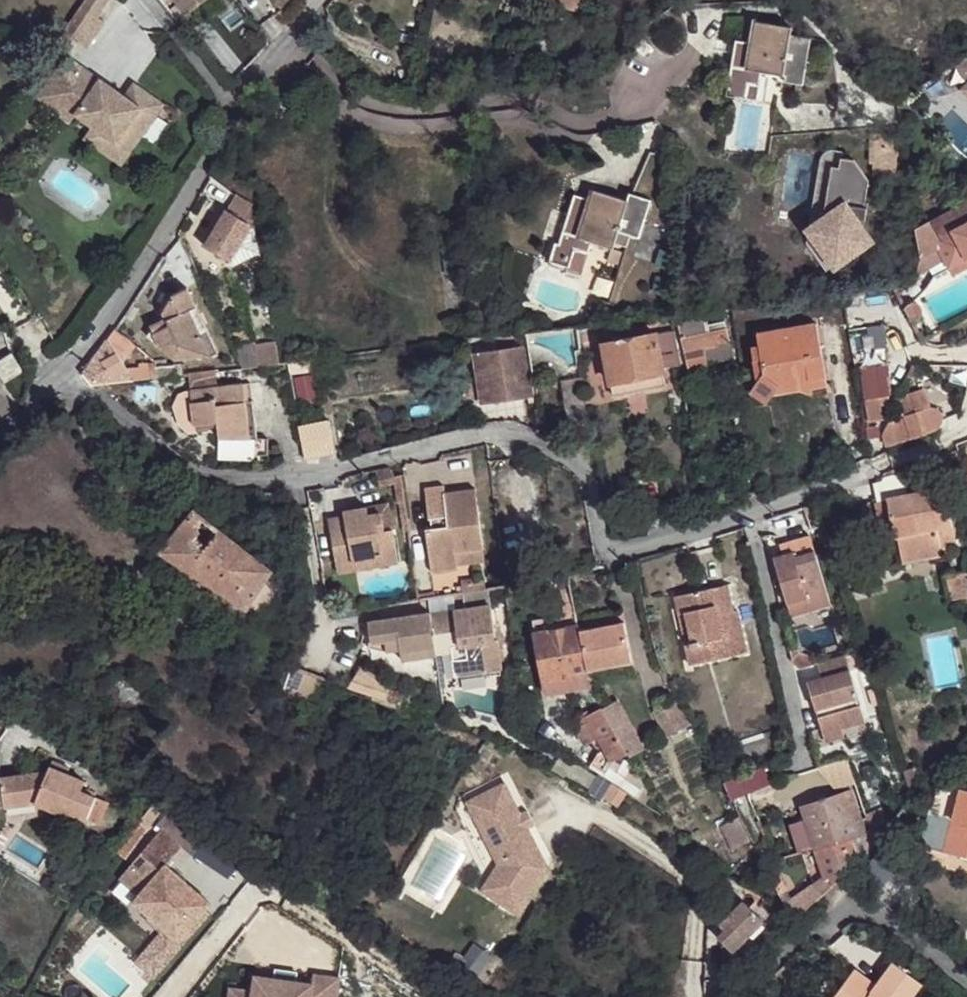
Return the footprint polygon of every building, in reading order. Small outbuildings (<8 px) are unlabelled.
[(83,5),(99,16),(100,15),(111,0),(87,0),(83,5)] [(188,10),(178,18),(179,18),(186,28),(187,29),(197,20),(189,10),(202,0),(179,0),(188,10)] [(576,7),(587,10),(589,0),(577,0),(576,7)] [(83,5),(66,30),(89,46),(107,22),(107,21),(100,15),(99,16),(83,5)] [(801,87),(809,42),(788,37),(789,32),(748,25),(746,45),(732,45),(724,98),(754,103),(758,74),(785,78),(785,85),(801,87)] [(127,96),(70,54),(40,96),(71,117),(75,112),(94,126),(91,131),(122,153),(138,131),(145,136),(167,104),(137,82),(127,96)] [(961,79),(956,84),(966,95),(966,85),(961,79)] [(291,112),(301,94),(291,90),(282,106),(291,112)] [(123,166),(145,136),(138,131),(122,153),(91,131),(85,139),(123,166)] [(893,176),(893,159),(893,136),(866,135),(866,177),(893,176)] [(647,155),(640,174),(668,179),(674,162),(647,155)] [(851,159),(837,157),(827,224),(807,238),(838,281),(877,251),(864,235),(871,190),(851,159)] [(668,179),(640,174),(633,198),(650,204),(661,206),(668,179)] [(650,204),(633,198),(627,197),(626,204),(590,192),(588,203),(575,198),(559,247),(555,247),(549,265),(567,270),(567,274),(581,279),(591,245),(613,253),(615,246),(626,250),(630,238),(637,241),(650,204)] [(235,194),(227,210),(245,219),(254,224),(235,261),(238,268),(265,256),(256,209),(235,194)] [(924,222),(933,240),(966,222),(966,199),(924,222)] [(227,210),(208,248),(226,257),(245,219),(227,210)] [(254,224),(245,219),(226,257),(235,261),(254,224)] [(913,229),(918,258),(935,251),(930,241),(933,240),(924,222),(913,229)] [(933,240),(930,241),(935,251),(945,270),(966,259),(966,222),(933,240)] [(212,337),(218,332),(191,279),(176,294),(158,333),(181,362),(221,356),(212,337)] [(904,309),(909,320),(913,321),(918,318),(920,312),(918,307),(913,304),(907,305),(904,309)] [(766,388),(824,378),(814,322),(755,332),(757,343),(766,388)] [(228,354),(218,332),(212,337),(221,356),(228,354)] [(689,356),(735,348),(732,333),(686,343),(689,356)] [(512,336),(506,336),(508,345),(523,343),(522,334),(512,336)] [(682,370),(677,335),(667,336),(673,371),(682,370)] [(614,385),(666,377),(658,338),(606,347),(614,385)] [(98,386),(138,381),(133,375),(110,341),(87,375),(97,386),(98,386)] [(260,344),(261,351),(261,353),(282,349),(280,341),(260,344)] [(772,394),(766,388),(757,343),(750,345),(755,381),(747,393),(764,403),(772,394)] [(738,362),(735,348),(689,356),(691,371),(738,362)] [(283,364),(282,349),(261,353),(264,366),(283,364)] [(527,349),(478,355),(484,403),(534,397),(527,349)] [(24,373),(13,354),(0,362),(0,374),(6,384),(24,373)] [(138,381),(159,379),(158,374),(154,368),(151,365),(141,366),(141,373),(133,375),(138,381)] [(185,365),(154,368),(158,374),(159,379),(186,375),(185,365)] [(221,371),(194,374),(196,392),(223,388),(221,371)] [(614,385),(616,398),(667,389),(666,377),(614,385)] [(825,386),(824,378),(766,388),(772,394),(825,386)] [(865,392),(888,387),(886,380),(864,382),(865,392)] [(225,421),(226,431),(226,439),(256,435),(254,419),(253,403),(261,402),(258,384),(223,388),(196,392),(200,424),(203,424),(225,421)] [(889,391),(888,387),(865,392),(873,437),(891,432),(888,416),(893,414),(894,402),(893,390),(889,391)] [(194,432),(202,431),(202,434),(226,431),(225,421),(203,424),(200,424),(196,392),(191,392),(184,395),(177,405),(180,425),(194,432)] [(906,402),(900,423),(936,412),(930,394),(906,402)] [(944,435),(948,431),(946,415),(943,413),(936,412),(900,423),(892,449),(916,443),(940,436),(944,435)] [(263,418),(254,419),(256,435),(257,438),(266,437),(263,418)] [(314,433),(320,457),(335,455),(333,431),(314,433)] [(256,435),(226,439),(229,457),(260,453),(257,438),(256,435)] [(945,491),(935,494),(940,520),(950,519),(945,491)] [(445,533),(432,534),(430,534),(436,579),(462,576),(461,575),(461,570),(459,557),(487,553),(477,493),(448,500),(446,492),(426,495),(430,525),(443,525),(445,533)] [(889,508),(896,543),(952,531),(950,519),(940,520),(935,494),(888,505),(889,508)] [(393,507),(372,510),(374,520),(386,519),(389,536),(397,534),(393,507)] [(883,545),(896,543),(889,508),(876,509),(883,545)] [(196,509),(162,552),(246,610),(249,606),(263,615),(283,587),(269,577),(272,573),(196,509)] [(374,520),(372,510),(349,514),(349,519),(333,522),(343,577),(359,575),(358,565),(387,561),(387,571),(403,568),(397,534),(389,536),(386,519),(374,520)] [(430,525),(432,534),(445,533),(443,525),(430,525)] [(952,531),(896,543),(903,571),(944,562),(943,557),(958,552),(952,531)] [(790,559),(780,561),(796,620),(816,615),(813,603),(832,597),(820,551),(817,541),(787,549),(790,559)] [(489,566),(487,553),(459,557),(461,570),(489,566)] [(66,584),(49,572),(46,577),(63,590),(66,584)] [(956,606),(966,603),(966,578),(952,582),(956,606)] [(698,645),(688,646),(694,669),(752,656),(742,614),(738,615),(732,589),(678,601),(683,623),(693,620),(698,645)] [(495,595),(468,598),(471,615),(497,612),(495,595)] [(832,597),(813,603),(816,615),(835,610),(832,597)] [(95,599),(88,608),(102,618),(109,608),(95,599)] [(591,689),(588,671),(590,671),(590,670),(584,631),(580,610),(537,619),(539,634),(550,696),(591,689)] [(469,681),(508,676),(499,626),(497,612),(471,615),(462,617),(465,635),(467,650),(464,650),(469,681)] [(462,616),(434,620),(437,639),(465,635),(462,617),(462,616)] [(406,666),(440,661),(440,659),(437,639),(434,620),(434,619),(373,628),(375,648),(390,645),(391,657),(405,655),(406,666)] [(683,623),(688,646),(698,645),(693,620),(683,623)] [(584,631),(590,670),(634,662),(627,623),(584,631)] [(465,635),(437,639),(440,659),(465,655),(464,650),(467,650),(465,635)] [(804,654),(796,656),(798,668),(805,674),(824,669),(826,668),(824,662),(820,664),(804,658),(804,654)] [(850,730),(871,725),(852,661),(826,668),(824,669),(828,684),(813,687),(827,732),(848,727),(850,730)] [(330,688),(331,688),(333,684),(303,667),(299,677),(292,694),(318,710),(330,688)] [(425,704),(379,674),(366,695),(418,714),(425,704)] [(604,707),(628,752),(641,743),(619,708),(615,708),(612,703),(604,707)] [(657,710),(671,734),(686,728),(672,703),(657,710)] [(611,761),(628,752),(604,707),(587,716),(611,761)] [(752,776),(774,764),(766,737),(741,745),(752,776)] [(852,780),(847,762),(841,764),(847,782),(852,780)] [(88,820),(99,795),(83,788),(86,780),(55,764),(51,769),(3,776),(7,808),(38,802),(71,817),(73,814),(88,820)] [(902,773),(909,796),(922,793),(915,770),(902,773)] [(763,771),(723,790),(731,804),(769,785),(763,771)] [(916,840),(966,855),(966,777),(966,776),(963,784),(944,780),(916,840)] [(512,785),(477,802),(489,826),(485,827),(503,867),(485,892),(520,918),(552,871),(534,831),(527,817),(512,785)] [(829,891),(848,874),(856,864),(851,850),(835,854),(834,848),(857,839),(846,799),(805,812),(810,827),(817,853),(820,853),(823,863),(827,863),(832,880),(827,883),(829,891)] [(477,802),(473,803),(485,827),(489,826),(477,802)] [(527,817),(534,831),(541,827),(534,814),(527,817)] [(750,839),(739,819),(724,827),(734,847),(750,839)] [(162,827),(130,863),(151,882),(139,895),(134,902),(177,940),(209,902),(167,866),(184,846),(162,827)] [(817,853),(810,827),(792,832),(800,858),(817,853)] [(151,882),(130,863),(118,877),(139,895),(151,882)] [(802,902),(808,909),(819,900),(825,895),(817,887),(802,902)] [(789,928),(759,899),(750,910),(739,901),(718,925),(725,931),(720,937),(734,949),(731,952),(747,967),(789,928)] [(792,911),(798,919),(808,909),(802,902),(792,911)] [(926,986),(896,965),(879,986),(859,970),(840,996),(918,996),(926,986)] [(315,979),(314,989),(254,982),(252,995),(228,993),(228,996),(339,996),(340,982),(315,979)]
